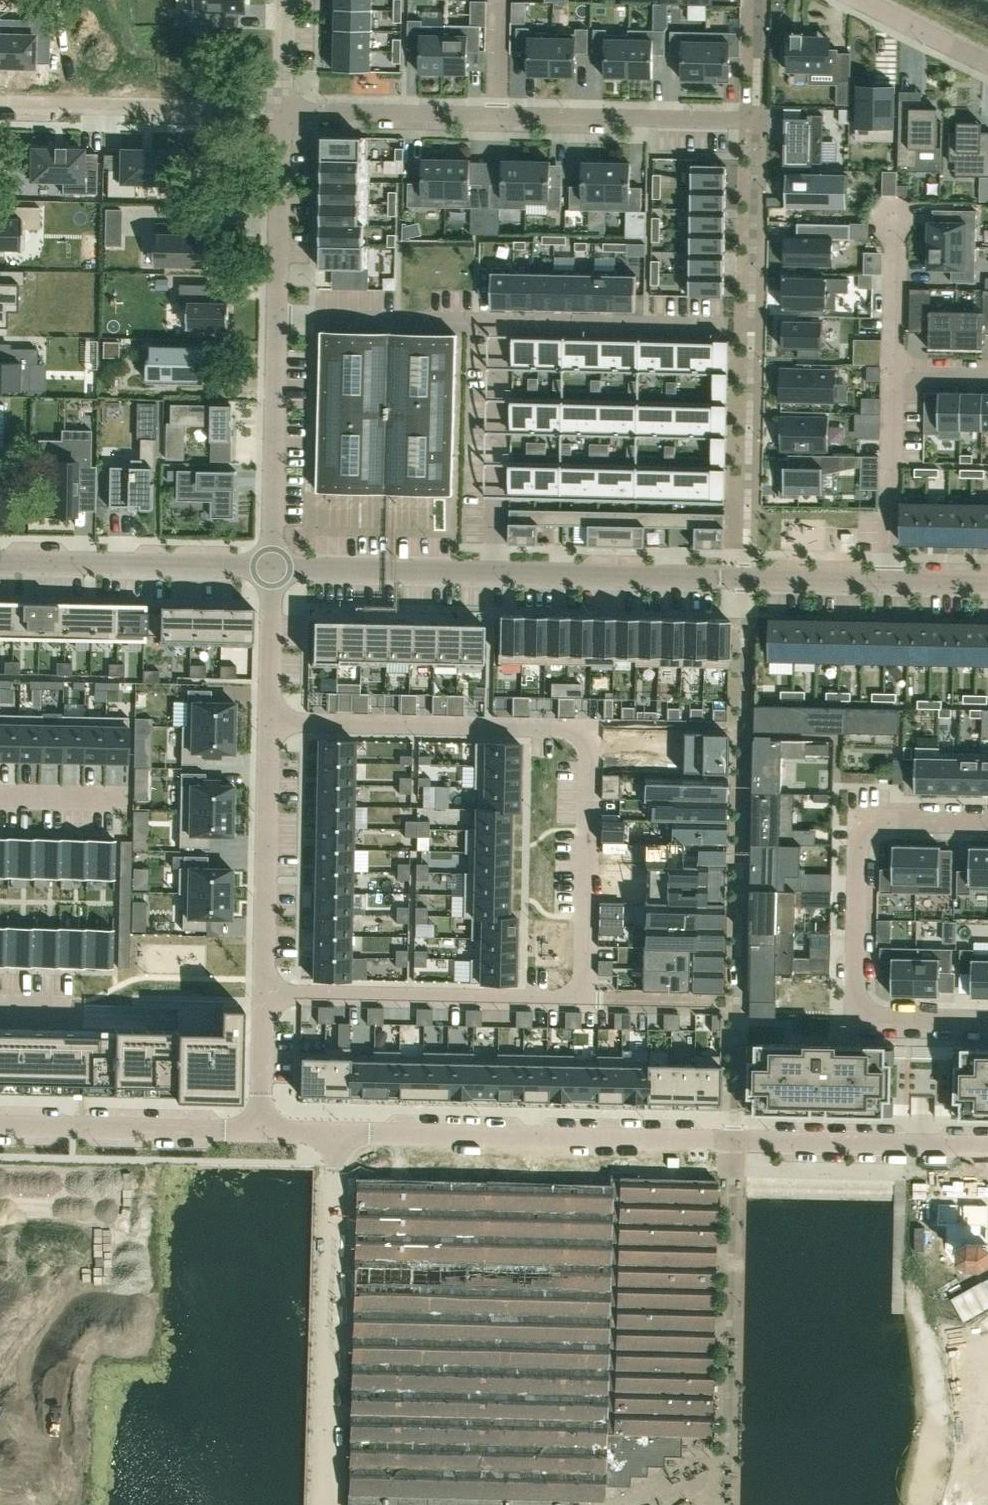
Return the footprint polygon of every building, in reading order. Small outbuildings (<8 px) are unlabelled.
[(215,27),(215,11),(239,12),(246,12),(246,0),(196,0),(196,9),(175,8),(175,27),(215,27)] [(336,9),(373,9),(372,9),(372,0),(336,0),(336,8),(336,9)] [(394,10),(402,10),(403,0),(394,0),(394,10)] [(6,67),(7,67),(15,67),(17,67),(33,67),(33,63),(34,43),(50,44),(51,4),(27,3),(27,19),(27,35),(0,35),(0,67),(6,67)] [(373,10),(373,9),(336,9),(336,29),(335,29),(372,30),(372,29),(372,10),(373,10)] [(402,22),(402,10),(394,10),(394,22),(402,22)] [(420,73),(444,73),(445,25),(422,25),(422,20),(408,20),(408,49),(420,49),(420,73)] [(481,26),(445,25),(444,73),(467,74),(468,50),(480,50),(481,26)] [(552,76),(553,33),(529,32),(530,28),(517,27),(516,51),(528,51),(528,75),(552,76)] [(576,33),(553,33),(552,76),(576,77),(576,53),(588,53),(589,29),(576,28),(576,33)] [(372,30),(335,29),(335,30),(336,30),(335,49),(371,50),(372,31),(372,30)] [(629,78),(630,30),(629,30),(628,34),(607,34),(607,29),(594,29),(593,53),(605,53),(605,77),(629,78)] [(630,30),(629,78),(653,78),(653,54),(665,54),(666,30),(630,30)] [(682,79),(706,80),(707,32),(671,31),(670,55),(682,55),(682,79)] [(718,80),(718,81),(719,81),(731,82),(731,64),(731,63),(730,63),(730,56),(740,56),(741,32),(707,32),(706,80),(718,80)] [(830,49),(830,38),(803,37),(803,35),(804,35),(804,33),(792,33),(792,35),(793,35),(793,37),(789,37),(789,49),(786,49),(784,49),(783,67),(785,67),(785,66),(788,66),(788,70),(837,71),(837,81),(851,81),(851,53),(838,53),(838,49),(830,49)] [(393,51),(401,51),(402,39),(394,39),(393,51)] [(371,50),(335,49),(335,70),(335,71),(371,72),(371,71),(371,70),(371,50)] [(401,51),(393,51),(393,63),(401,63),(401,51)] [(857,86),(856,127),(872,127),(872,137),(894,137),(895,92),(895,89),(885,88),(885,87),(874,87),(874,86),(873,86),(857,86)] [(937,149),(937,147),(938,108),(922,108),(922,100),(899,100),(898,166),(910,166),(916,166),(917,148),(937,149)] [(840,109),(840,121),(850,121),(850,109),(840,109)] [(787,120),(787,132),(787,143),(786,163),(822,164),(824,115),(801,114),(801,120),(787,120)] [(958,122),(957,132),(950,132),(949,162),(973,162),(973,176),(987,177),(987,132),(981,132),(982,122),(958,122)] [(323,136),(322,159),(370,160),(370,159),(367,159),(367,137),(323,136)] [(31,148),(30,180),(62,181),(62,193),(96,194),(97,154),(83,153),(83,149),(65,149),(65,147),(63,147),(63,149),(55,149),(55,146),(54,146),(53,149),(31,148)] [(396,148),(396,160),(404,160),(404,148),(396,148)] [(108,168),(107,196),(135,197),(135,182),(172,183),(173,151),(121,150),(121,168),(108,168)] [(370,182),(370,160),(322,159),(322,181),(370,182)] [(408,206),(446,207),(447,159),(423,159),(422,183),(408,182),(408,206)] [(471,160),(447,159),(446,207),(447,207),(447,202),(469,203),(468,208),(482,208),(482,184),(470,184),(471,160)] [(490,208),(526,209),(527,161),(503,160),(502,184),(490,184),(490,208)] [(242,161),(241,173),(257,174),(257,162),(242,161)] [(551,161),(527,161),(526,209),(527,209),(527,204),(549,204),(548,209),(562,210),(562,186),(550,185),(551,161)] [(607,162),(583,162),(582,186),(570,186),(570,210),(606,210),(607,162)] [(607,162),(606,210),(642,211),(642,187),(630,187),(631,163),(607,162)] [(691,187),(726,188),(726,165),(692,164),(691,187)] [(832,207),(833,170),(812,169),(812,174),(788,174),(787,206),(832,207)] [(897,185),(897,171),(883,171),(882,195),(897,195),(897,185)] [(653,174),(653,186),(661,186),(662,174),(653,174)] [(370,182),(322,181),(322,202),(370,203),(370,182)] [(908,196),(908,185),(897,185),(897,195),(908,196)] [(661,198),(661,186),(653,186),(653,198),(661,198)] [(691,187),(691,208),(726,209),(726,188),(691,187)] [(389,204),(397,204),(397,192),(389,191),(389,204)] [(322,202),(321,224),(369,225),(370,203),(322,202)] [(397,216),(397,204),(389,204),(388,216),(397,216)] [(20,249),(24,249),(25,229),(40,229),(40,207),(8,206),(7,218),(0,218),(0,249),(20,249)] [(725,231),(726,209),(691,208),(691,230),(725,231)] [(105,209),(105,225),(121,226),(121,210),(105,209)] [(928,245),(976,246),(977,210),(953,210),(953,222),(929,221),(928,245)] [(652,229),(660,229),(661,217),(653,217),(652,229)] [(156,233),(155,265),(207,266),(208,234),(173,234),(173,224),(157,223),(157,233),(156,233)] [(411,240),(410,237),(407,225),(407,223),(404,223),(403,241),(411,240)] [(784,265),(832,266),(833,239),(850,239),(851,224),(797,223),(797,237),(785,237),(784,265)] [(369,226),(369,225),(321,224),(321,245),(370,246),(370,245),(364,245),(364,226),(369,226)] [(652,229),(652,241),(660,242),(660,229),(652,229)] [(690,252),(725,252),(725,231),(691,230),(690,252)] [(388,246),(396,247),(396,234),(388,234),(388,246)] [(554,244),(555,236),(543,236),(542,244),(554,244)] [(555,236),(554,244),(567,244),(567,236),(555,236)] [(514,241),(514,249),(526,249),(526,241),(514,241)] [(587,251),(588,242),(575,242),(575,250),(587,251)] [(604,243),(603,251),(616,251),(616,243),(604,243)] [(616,243),(616,251),(628,251),(628,243),(616,243)] [(370,246),(321,245),(320,268),(333,268),(357,269),(356,289),(369,289),(369,269),(370,246)] [(976,246),(928,245),(928,269),(952,270),(951,282),(975,282),(976,246)] [(690,252),(690,273),(724,274),(725,252),(690,252)] [(651,272),(660,273),(660,261),(652,260),(651,272)] [(864,265),(864,274),(883,274),(883,266),(864,265)] [(491,308),(512,308),(513,268),(492,267),(492,268),(480,268),(479,282),(491,282),(491,297),(491,308)] [(514,268),(513,268),(512,308),(533,309),(533,273),(514,273),(514,268)] [(553,309),(554,268),(553,268),(553,273),(533,273),(533,309),(553,309)] [(574,310),(574,269),(554,268),(553,309),(574,310)] [(574,269),(574,310),(594,310),(595,269),(594,269),(594,274),(575,274),(575,269),(574,269)] [(595,269),(594,310),(614,311),(615,270),(595,269)] [(7,327),(7,311),(17,311),(18,284),(23,284),(23,270),(0,270),(0,327),(7,327)] [(616,270),(615,270),(614,311),(636,311),(637,275),(616,275),(616,270)] [(659,285),(660,273),(651,272),(651,285),(659,285)] [(724,274),(690,273),(689,296),(724,297),(724,274)] [(859,274),(859,288),(873,288),(873,274),(859,274)] [(784,277),(784,308),(836,309),(837,293),(849,293),(849,278),(784,277)] [(180,284),(180,304),(189,304),(188,328),(190,328),(190,332),(208,333),(208,329),(229,329),(230,303),(222,302),(222,297),(213,297),(213,284),(180,284)] [(956,349),(957,311),(931,310),(931,289),(910,288),(909,331),(929,332),(929,349),(956,349)] [(987,333),(987,290),(984,290),(983,311),(957,311),(956,349),(983,350),(984,333),(987,333)] [(783,320),(783,348),(799,348),(798,357),(818,358),(818,348),(823,349),(823,320),(783,320)] [(318,489),(318,491),(453,494),(457,334),(322,331),(322,333),(323,333),(321,409),(320,409),(320,413),(321,413),(319,489),(318,489)] [(513,368),(539,369),(540,338),(514,337),(513,368)] [(540,338),(539,369),(564,370),(565,339),(540,338)] [(603,340),(565,339),(564,370),(602,371),(603,340)] [(714,374),(714,391),(728,391),(729,341),(729,339),(728,339),(727,340),(715,340),(715,343),(678,342),(678,373),(714,374)] [(603,340),(602,371),(640,372),(641,341),(603,340)] [(103,341),(102,357),(119,358),(119,341),(103,341)] [(640,372),(678,373),(678,342),(641,341),(640,372)] [(869,341),(869,365),(881,365),(881,341),(869,341)] [(148,346),(147,378),(205,379),(205,347),(148,346)] [(0,362),(0,390),(29,391),(30,364),(37,364),(37,348),(10,348),(9,348),(9,362),(0,362)] [(867,366),(867,381),(881,382),(881,366),(867,366)] [(782,369),(781,400),(833,402),(833,370),(782,369)] [(529,378),(528,389),(538,389),(539,378),(529,378)] [(554,378),(554,390),(563,390),(564,379),(554,378)] [(592,379),(591,391),(601,391),(602,380),(592,379)] [(629,380),(629,392),(639,392),(639,381),(629,380)] [(667,381),(667,393),(677,393),(677,382),(667,381)] [(938,438),(960,438),(961,392),(939,392),(938,409),(925,409),(924,434),(938,434),(938,438)] [(983,393),(961,392),(960,438),(962,438),(962,429),(982,429),(983,393)] [(512,432),(537,433),(538,402),(512,401),(512,432)] [(564,403),(538,402),(537,433),(563,434),(564,403)] [(728,403),(713,402),(713,406),(677,406),(676,437),(713,438),(712,450),(726,450),(728,403)] [(149,418),(148,439),(157,439),(158,403),(152,403),(151,418),(149,418)] [(563,434),(600,435),(601,404),(564,403),(563,434)] [(232,405),(172,404),(172,422),(168,422),(167,459),(185,459),(186,425),(212,426),(211,441),(231,441),(232,405)] [(639,405),(601,404),(600,435),(638,436),(639,405)] [(639,405),(638,436),(676,437),(677,406),(639,405)] [(868,413),(868,437),(880,437),(880,414),(868,413)] [(781,416),(780,451),(782,451),(782,450),(827,451),(827,452),(828,452),(829,417),(828,417),(782,416),(781,416)] [(42,460),(41,514),(65,515),(65,512),(75,512),(76,482),(91,483),(92,430),(62,429),(61,461),(42,460)] [(109,466),(108,506),(128,506),(128,504),(137,504),(137,509),(153,509),(154,483),(151,483),(151,470),(156,470),(157,439),(148,439),(140,439),(139,459),(130,459),(130,466),(109,466)] [(537,453),(537,442),(527,442),(527,453),(537,453)] [(547,442),(537,442),(537,453),(546,454),(547,442)] [(562,453),(562,454),(572,454),(572,443),(562,443),(562,453)] [(590,455),(600,455),(600,444),(590,443),(590,455)] [(610,444),(600,444),(600,455),(609,455),(610,444)] [(628,444),(627,456),(637,456),(638,445),(628,444)] [(665,445),(665,457),(675,457),(675,446),(665,445)] [(780,477),(780,497),(799,498),(799,494),(823,494),(823,474),(862,466),(862,456),(789,454),(789,466),(784,466),(784,478),(780,477)] [(961,454),(960,462),(973,463),(973,455),(961,454)] [(536,497),(537,466),(511,465),(510,496),(536,497)] [(561,498),(562,467),(537,466),(536,497),(561,498)] [(675,470),(674,501),(711,502),(711,503),(725,503),(726,466),(712,466),(712,470),(675,470)] [(561,498),(599,499),(600,468),(562,467),(561,498)] [(636,500),(637,469),(600,468),(599,499),(636,500)] [(927,468),(915,468),(915,476),(927,476),(927,468)] [(927,468),(927,476),(939,476),(939,468),(927,468)] [(675,470),(637,469),(636,500),(671,501),(674,501),(675,470)] [(972,477),(973,469),(960,469),(960,477),(972,477)] [(973,469),(972,477),(984,478),(985,469),(973,469)] [(178,470),(177,501),(212,501),(212,517),(235,518),(236,477),(236,471),(218,471),(178,470)] [(862,474),(861,488),(879,488),(879,474),(862,474)] [(926,504),(903,504),(902,542),(926,543),(926,504)] [(949,505),(926,504),(926,543),(948,543),(949,505)] [(949,505),(948,543),(971,544),(972,505),(949,505)] [(972,505),(971,544),(987,544),(987,505),(972,505)] [(539,525),(564,525),(564,510),(510,509),(509,524),(509,544),(538,544),(539,525)] [(617,546),(617,511),(564,510),(564,525),(589,526),(589,546),(617,546)] [(617,511),(617,546),(645,547),(645,527),(670,528),(671,512),(617,511)] [(725,513),(671,512),(670,528),(695,528),(695,548),(724,548),(725,513)] [(13,637),(13,602),(0,602),(0,637),(13,637)] [(13,602),(13,637),(39,638),(40,602),(13,602)] [(40,602),(39,638),(65,638),(66,603),(40,602)] [(66,603),(65,638),(91,639),(92,604),(66,603)] [(92,604),(91,639),(117,639),(118,604),(92,604)] [(118,604),(117,639),(145,640),(145,636),(145,612),(145,605),(118,604)] [(159,636),(159,644),(190,645),(191,606),(160,605),(159,612),(159,636)] [(191,606),(190,645),(221,645),(222,606),(191,606)] [(222,606),(221,645),(252,646),(253,607),(222,606)] [(145,612),(145,636),(159,636),(159,612),(145,612)] [(499,615),(498,663),(522,663),(523,615),(499,615)] [(523,615),(522,663),(544,664),(545,616),(523,615)] [(545,616),(544,664),(567,664),(568,616),(545,616)] [(568,616),(567,664),(590,665),(591,617),(568,616)] [(591,617),(590,665),(613,665),(614,617),(591,617)] [(614,617),(613,665),(614,665),(614,660),(636,661),(637,617),(614,617)] [(637,617),(636,661),(638,661),(638,666),(658,666),(659,618),(637,617)] [(659,618),(658,666),(681,666),(682,618),(659,618)] [(682,618),(681,666),(704,667),(705,619),(682,618)] [(705,619),(704,667),(728,667),(729,619),(705,619)] [(337,666),(338,621),(313,620),(312,666),(337,666)] [(794,659),(795,621),(771,620),(770,659),(794,659)] [(338,621),(337,666),(338,666),(338,664),(361,664),(362,621),(338,621)] [(362,621),(361,664),(382,665),(382,660),(385,660),(386,622),(362,621)] [(817,660),(818,621),(795,621),(794,659),(817,660)] [(818,621),(817,660),(840,660),(840,622),(818,621)] [(386,622),(385,660),(409,661),(410,622),(386,622)] [(410,622),(409,661),(432,661),(432,666),(433,666),(434,623),(410,622)] [(862,661),(863,622),(840,622),(840,660),(862,661)] [(885,661),(886,623),(863,622),(862,661),(885,661)] [(434,623),(433,666),(457,667),(458,623),(434,623)] [(458,623),(457,667),(482,667),(483,624),(458,623)] [(908,662),(909,623),(886,623),(885,661),(908,662)] [(909,623),(908,662),(931,662),(932,624),(909,623)] [(953,663),(954,624),(932,624),(931,662),(953,663)] [(954,624),(953,663),(976,663),(977,624),(954,624)] [(977,624),(976,663),(987,663),(987,625),(977,624)] [(4,661),(4,673),(12,673),(12,661),(4,661)] [(12,661),(12,673),(20,673),(20,661),(12,661)] [(56,662),(56,674),(64,674),(64,662),(56,662)] [(64,662),(64,674),(72,675),(72,662),(64,662)] [(109,663),(109,675),(116,676),(117,663),(109,663)] [(117,663),(116,676),(124,676),(124,664),(117,663)] [(191,664),(190,677),(207,677),(207,665),(191,664)] [(221,665),(221,678),(237,678),(237,665),(221,665)] [(143,670),(143,682),(159,683),(159,670),(143,670)] [(10,688),(11,679),(0,679),(0,687),(10,688)] [(29,680),(29,688),(41,688),(41,685),(42,680),(29,680)] [(73,681),(73,689),(85,689),(85,681),(73,681)] [(94,681),(94,689),(106,690),(106,682),(94,681)] [(106,682),(106,690),(118,690),(119,682),(106,682)] [(187,689),(187,725),(234,726),(235,702),(211,702),(211,690),(187,689)] [(781,699),(793,699),(794,691),(781,691),(781,699)] [(806,691),(794,691),(793,699),(805,699),(806,691)] [(827,700),(839,700),(839,692),(827,691),(827,700)] [(851,692),(839,692),(839,700),(851,700),(851,692)] [(884,701),(884,693),(872,692),(872,701),(884,701)] [(328,693),(328,713),(336,713),(336,703),(336,693),(328,693)] [(352,693),(352,713),(360,713),(360,693),(352,693)] [(360,693),(360,713),(368,713),(368,693),(360,693)] [(884,693),(884,701),(896,701),(897,693),(884,693)] [(400,694),(400,714),(408,714),(408,694),(400,694)] [(408,694),(408,714),(416,714),(416,694),(408,694)] [(975,703),(976,695),(964,694),(963,703),(975,703)] [(448,695),(448,715),(456,715),(456,695),(448,695)] [(456,695),(456,715),(464,715),(464,695),(456,695)] [(976,695),(975,703),(987,703),(987,695),(976,695)] [(513,697),(512,717),(520,717),(521,697),(513,697)] [(521,697),(520,717),(528,717),(529,697),(521,697)] [(558,698),(558,718),(566,718),(566,698),(558,698)] [(566,698),(566,718),(574,718),(574,698),(566,698)] [(604,699),(604,719),(612,719),(612,699),(604,699)] [(930,700),(918,700),(918,708),(930,708),(930,700)] [(930,700),(930,708),(942,708),(942,700),(930,700)] [(758,705),(756,705),(756,730),(899,733),(900,709),(758,706),(758,705)] [(622,707),(621,719),(633,719),(634,707),(622,707)] [(667,708),(667,720),(679,720),(679,708),(667,708)] [(690,708),(690,720),(702,721),(702,709),(690,708)] [(713,709),(713,721),(725,721),(725,709),(713,709)] [(940,709),(939,717),(952,717),(952,709),(940,709)] [(970,717),(983,717),(983,709),(971,709),(970,717)] [(636,711),(636,719),(656,720),(656,712),(636,711)] [(19,756),(19,714),(0,714),(0,755),(19,756)] [(19,714),(19,756),(40,756),(41,715),(19,714)] [(41,715),(40,756),(62,757),(63,715),(62,715),(61,725),(42,724),(42,715),(41,715)] [(63,715),(62,757),(83,757),(84,716),(63,715)] [(84,716),(83,757),(105,758),(106,716),(84,716)] [(106,716),(105,758),(128,758),(128,717),(106,716)] [(135,718),(135,726),(150,726),(152,726),(152,718),(135,718)] [(182,725),(181,763),(206,764),(206,757),(220,757),(220,752),(234,753),(234,726),(187,725),(182,725)] [(150,767),(150,726),(135,726),(134,767),(150,767)] [(603,727),(602,737),(618,737),(619,727),(603,727)] [(682,732),(682,772),(726,773),(726,733),(682,732)] [(318,739),(318,762),(354,762),(354,740),(338,740),(338,738),(335,738),(335,740),(318,739)] [(754,792),(781,793),(782,757),(783,740),(755,739),(754,792)] [(474,764),(520,765),(520,743),(475,742),(474,764)] [(904,746),(904,758),(912,759),(912,746),(904,746)] [(938,793),(939,747),(916,746),(915,792),(938,793)] [(939,747),(938,793),(959,793),(960,752),(940,752),(940,747),(939,747)] [(959,793),(981,793),(982,753),(960,752),(959,793)] [(400,755),(400,763),(412,764),(412,756),(400,755)] [(419,755),(418,764),(431,764),(431,756),(419,755)] [(318,762),(317,783),(353,784),(354,762),(318,762)] [(520,765),(474,764),(474,786),(519,787),(520,765)] [(135,768),(134,780),(147,780),(147,768),(135,768)] [(181,772),(180,809),(233,810),(233,785),(219,785),(219,780),(205,780),(206,773),(181,772)] [(399,777),(399,785),(411,785),(411,777),(399,777)] [(418,777),(418,785),(430,785),(430,777),(418,777)] [(654,798),(654,800),(671,801),(725,801),(726,801),(726,780),(727,779),(726,779),(655,778),(654,798)] [(317,783),(317,805),(353,806),(353,784),(317,783)] [(399,785),(399,793),(411,793),(411,785),(399,785)] [(435,786),(423,786),(423,808),(434,808),(435,786)] [(479,788),(478,808),(519,809),(519,787),(474,786),(474,788),(479,788)] [(619,790),(601,790),(601,799),(619,799),(619,790)] [(754,792),(753,843),(789,844),(790,807),(794,808),(794,793),(781,793),(754,792)] [(814,794),(814,802),(829,802),(829,794),(814,794)] [(670,821),(670,822),(725,823),(726,801),(725,801),(671,801),(671,821),(670,821)] [(317,805),(316,826),(353,827),(353,806),(317,805)] [(519,809),(478,808),(475,808),(475,829),(465,829),(465,830),(510,830),(511,810),(519,810),(519,809)] [(180,809),(179,846),(208,847),(208,835),(232,836),(233,810),(180,809)] [(405,820),(405,828),(417,829),(417,821),(405,820)] [(600,820),(600,841),(622,841),(623,821),(600,820)] [(417,821),(417,829),(429,829),(429,821),(417,821)] [(670,822),(670,843),(724,844),(725,844),(725,823),(670,822)] [(316,826),(316,848),(352,849),(353,827),(316,826)] [(405,828),(405,836),(417,837),(417,829),(405,828)] [(429,837),(429,829),(417,829),(417,837),(429,837)] [(464,851),(510,852),(510,830),(465,830),(464,851)] [(8,876),(9,838),(0,838),(0,875),(8,876)] [(9,838),(8,876),(35,876),(35,838),(9,838)] [(35,838),(35,876),(61,877),(62,839),(35,838)] [(62,839),(61,877),(87,877),(88,840),(62,839)] [(133,839),(133,849),(147,849),(147,839),(133,839)] [(88,840),(87,877),(115,878),(115,840),(88,840)] [(120,840),(118,967),(129,967),(132,840),(120,840)] [(600,841),(600,850),(618,851),(618,842),(600,841)] [(644,842),(644,866),(648,866),(724,867),(724,844),(670,843),(644,842)] [(753,843),(752,888),(806,890),(807,873),(798,873),(799,844),(789,844),(753,843)] [(880,892),(916,893),(917,845),(893,844),(893,868),(881,868),(880,892)] [(941,845),(917,845),(916,893),(952,894),(953,870),(940,869),(941,845)] [(987,890),(987,846),(970,846),(969,870),(958,870),(957,894),(971,894),(971,889),(987,890)] [(316,848),(316,870),(352,870),(352,849),(316,848)] [(464,872),(464,873),(510,874),(510,852),(464,851),(464,852),(469,852),(469,872),(464,872)] [(179,867),(178,893),(183,893),(231,894),(232,868),(208,868),(208,856),(184,855),(184,867),(179,867)] [(397,863),(397,871),(409,872),(410,864),(397,863)] [(416,872),(428,872),(428,864),(416,864),(416,872)] [(648,866),(647,885),(653,885),(653,903),(706,904),(706,903),(723,903),(724,867),(648,866)] [(316,870),(315,891),(351,892),(352,870),(316,870)] [(397,871),(397,880),(409,880),(409,872),(397,871)] [(416,872),(416,880),(428,880),(428,872),(416,872)] [(464,895),(509,896),(510,874),(464,873),(464,895)] [(752,888),(751,930),(792,931),(794,931),(795,905),(831,906),(832,890),(806,890),(752,888)] [(315,891),(315,913),(351,914),(351,892),(315,891)] [(183,893),(182,929),(206,930),(206,918),(230,918),(231,894),(183,893)] [(463,917),(471,917),(517,918),(517,917),(509,916),(509,896),(464,895),(463,917)] [(643,925),(643,927),(645,927),(723,928),(723,903),(706,903),(706,904),(653,903),(643,902),(643,904),(646,904),(645,925),(643,925)] [(396,906),(396,914),(408,915),(409,907),(396,906)] [(415,915),(427,915),(427,907),(415,907),(415,915)] [(315,913),(314,934),(350,935),(351,914),(315,913)] [(396,914),(396,923),(408,923),(408,915),(396,914)] [(415,915),(415,923),(427,923),(427,915),(415,915)] [(598,915),(598,926),(621,926),(622,915),(598,915)] [(471,938),(516,939),(517,918),(471,917),(471,938)] [(132,923),(131,931),(145,931),(146,923),(132,923)] [(598,926),(598,934),(621,935),(621,926),(598,926)] [(7,965),(33,965),(34,927),(8,927),(7,965)] [(60,928),(34,927),(33,965),(60,966),(60,928)] [(642,946),(642,947),(650,947),(650,948),(722,949),(723,928),(645,927),(645,946),(642,946)] [(86,966),(87,929),(60,928),(60,966),(86,966)] [(87,929),(86,966),(113,967),(114,929),(87,929)] [(751,930),(750,972),(778,972),(820,973),(830,973),(830,959),(792,958),(792,931),(751,930)] [(314,934),(314,956),(350,957),(350,935),(314,934)] [(470,959),(516,960),(516,939),(471,938),(471,939),(475,939),(475,958),(470,958),(470,959)] [(642,947),(642,969),(650,969),(722,970),(722,949),(650,948),(650,947),(642,947)] [(892,995),(915,995),(917,947),(881,947),(880,971),(892,971),(892,995)] [(952,948),(917,947),(915,995),(939,996),(940,972),(952,972),(952,948)] [(974,953),(974,949),(960,948),(960,972),(972,973),(971,997),(987,997),(987,954),(974,953)] [(395,950),(395,958),(407,958),(408,950),(395,950)] [(414,958),(426,958),(426,950),(414,950),(414,958)] [(314,956),(313,979),(330,979),(329,981),(333,981),(333,979),(349,980),(350,957),(314,956)] [(395,958),(395,966),(407,966),(407,958),(395,958)] [(414,958),(414,966),(426,966),(426,958),(414,958)] [(516,960),(470,959),(470,982),(515,983),(516,960)] [(642,969),(641,990),(649,990),(692,991),(692,993),(721,993),(722,970),(650,969),(642,969)] [(749,997),(749,1016),(777,1017),(778,972),(750,972),(749,997)] [(820,973),(820,991),(830,992),(830,973),(820,973)] [(175,1098),(175,1090),(209,1091),(240,1091),(241,1055),(242,1007),(220,1006),(220,1007),(177,1006),(177,1030),(0,1026),(0,1094),(175,1098)] [(318,1006),(317,1023),(326,1023),(326,1007),(318,1006)] [(326,1007),(326,1023),(334,1023),(334,1007),(326,1007)] [(367,1007),(367,1024),(375,1024),(375,1008),(367,1007)] [(375,1008),(375,1024),(383,1024),(383,1008),(375,1008)] [(416,1008),(416,1025),(424,1025),(424,1009),(416,1008)] [(424,1009),(424,1025),(432,1025),(432,1009),(424,1009)] [(465,1010),(465,1026),(473,1026),(473,1018),(473,1010),(465,1010)] [(473,1018),(473,1026),(481,1026),(482,1010),(473,1010),(473,1018)] [(516,1011),(515,1027),(523,1027),(524,1011),(516,1011)] [(524,1011),(523,1027),(532,1027),(532,1011),(524,1011)] [(565,1012),(564,1028),(573,1028),(573,1012),(565,1012)] [(573,1012),(573,1028),(581,1028),(581,1012),(573,1012)] [(614,1013),(614,1029),(622,1029),(622,1013),(614,1013)] [(622,1013),(622,1029),(630,1029),(630,1013),(622,1013)] [(663,1014),(663,1030),(671,1030),(671,1014),(663,1014)] [(671,1014),(671,1030),(679,1030),(679,1014),(671,1014)] [(711,1015),(711,1031),(719,1031),(720,1015),(711,1015)] [(724,1049),(725,1038),(669,1038),(669,1048),(724,1049)] [(756,1112),(987,1117),(987,1048),(757,1043),(757,1059),(751,1059),(750,1095),(756,1095),(756,1112)] [(300,1051),(299,1094),(324,1095),(325,1047),(324,1047),(324,1051),(300,1051)] [(325,1047),(324,1095),(348,1095),(349,1047),(325,1047)] [(349,1047),(348,1095),(373,1096),(374,1050),(373,1050),(373,1055),(350,1054),(350,1047),(349,1047)] [(374,1050),(373,1096),(398,1096),(399,1051),(374,1050)] [(399,1051),(398,1096),(422,1097),(423,1051),(422,1051),(422,1056),(400,1055),(400,1051),(399,1051)] [(423,1051),(422,1097),(446,1097),(447,1051),(423,1051)] [(447,1051),(446,1097),(472,1098),(472,1052),(447,1051)] [(472,1052),(472,1098),(497,1098),(498,1053),(497,1053),(497,1057),(474,1057),(474,1052),(472,1052)] [(498,1053),(497,1098),(522,1099),(523,1053),(498,1053)] [(523,1053),(522,1099),(546,1099),(547,1054),(523,1053)] [(547,1054),(546,1099),(571,1100),(572,1054),(547,1054)] [(572,1054),(571,1100),(596,1100),(597,1055),(596,1055),(596,1059),(573,1059),(573,1054),(572,1054)] [(670,1063),(670,1102),(693,1102),(695,1054),(693,1054),(693,1064),(670,1063)] [(695,1054),(693,1102),(718,1103),(720,1055),(695,1054)] [(597,1055),(596,1100),(620,1101),(621,1055),(597,1055)] [(621,1055),(620,1101),(646,1101),(646,1061),(622,1060),(622,1055),(621,1055)] [(646,1061),(646,1101),(670,1102),(670,1063),(647,1063),(647,1061),(646,1061)] [(50,1188),(61,1188),(61,1169),(50,1169),(50,1188)] [(358,1174),(357,1222),(389,1223),(390,1187),(389,1187),(371,1186),(371,1174),(358,1174)] [(390,1187),(389,1223),(420,1224),(421,1187),(420,1187),(402,1187),(402,1175),(389,1175),(389,1187),(390,1187)] [(421,1187),(420,1224),(452,1224),(452,1188),(451,1188),(433,1188),(433,1176),(420,1175),(420,1187),(421,1187)] [(452,1188),(452,1224),(483,1225),(483,1189),(482,1189),(464,1188),(465,1176),(451,1176),(451,1188),(452,1188)] [(483,1189),(483,1225),(514,1225),(515,1189),(514,1189),(496,1189),(496,1177),(483,1177),(482,1189),(483,1189)] [(515,1189),(514,1225),(545,1226),(546,1190),(545,1190),(527,1190),(527,1178),(514,1177),(514,1189),(515,1189)] [(546,1190),(545,1226),(576,1227),(577,1191),(576,1191),(558,1190),(558,1178),(545,1178),(545,1190),(546,1190)] [(577,1191),(576,1227),(609,1227),(610,1191),(589,1191),(589,1179),(576,1179),(576,1191),(577,1191)] [(610,1191),(609,1227),(608,1273),(661,1274),(661,1253),(713,1254),(714,1194),(610,1191)] [(985,1235),(974,1235),(963,1242),(963,1256),(972,1262),(983,1262),(987,1259),(987,1238),(985,1235)] [(357,1242),(357,1258),(412,1258),(412,1242),(357,1242)] [(712,1325),(713,1254),(661,1253),(661,1274),(608,1273),(607,1323),(712,1325)] [(952,1299),(964,1320),(987,1307),(987,1278),(952,1299)] [(364,1310),(401,1311),(402,1284),(364,1283),(364,1310)] [(364,1310),(363,1336),(401,1337),(401,1311),(364,1310)] [(608,1327),(605,1485),(621,1485),(622,1474),(646,1475),(647,1465),(664,1466),(664,1456),(681,1456),(681,1435),(710,1436),(713,1330),(608,1327)] [(363,1336),(363,1362),(400,1363),(401,1337),(363,1336)] [(400,1389),(400,1363),(363,1362),(362,1388),(400,1389)] [(362,1388),(362,1414),(399,1415),(400,1389),(362,1388)] [(362,1414),(361,1440),(399,1441),(399,1415),(362,1414)] [(360,1466),(398,1467),(399,1441),(361,1440),(360,1466)] [(506,1480),(352,1476),(351,1504),(506,1504),(506,1480)]
